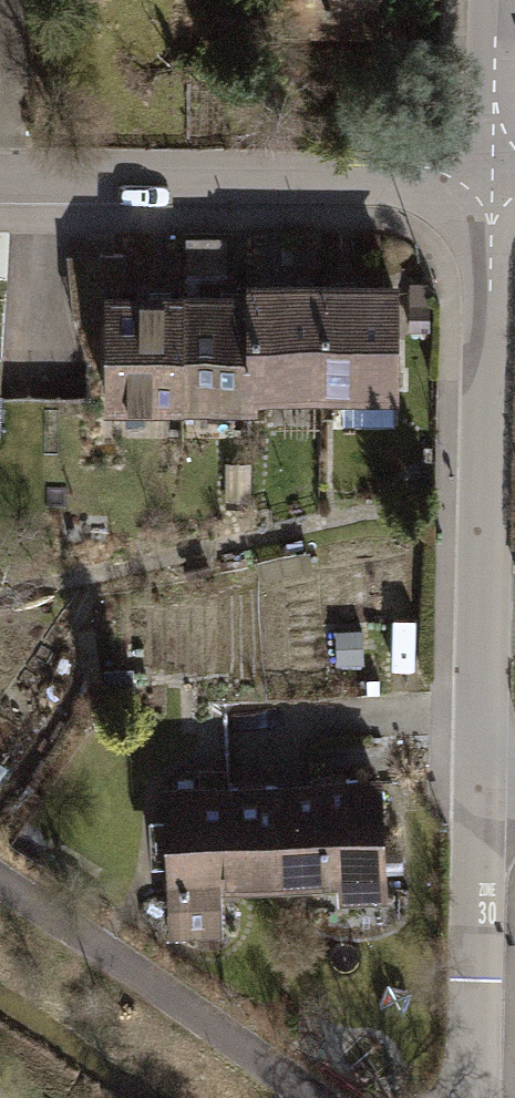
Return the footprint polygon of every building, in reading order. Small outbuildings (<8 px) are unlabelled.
[(340,291),(268,290),(268,303),(266,410),(338,411),(340,291)] [(413,292),(340,291),(338,411),(411,413),(413,292)] [(196,302),(125,301),(123,421),(194,422),(196,302)] [(268,303),(196,302),(194,422),(266,424),(266,410),(268,303)] [(399,787),(288,789),(290,902),(351,901),(351,916),(401,915),(399,787)] [(288,789),(174,791),(175,823),(162,823),(163,876),(176,875),(177,943),(240,942),(239,903),(290,902),(288,789)]
